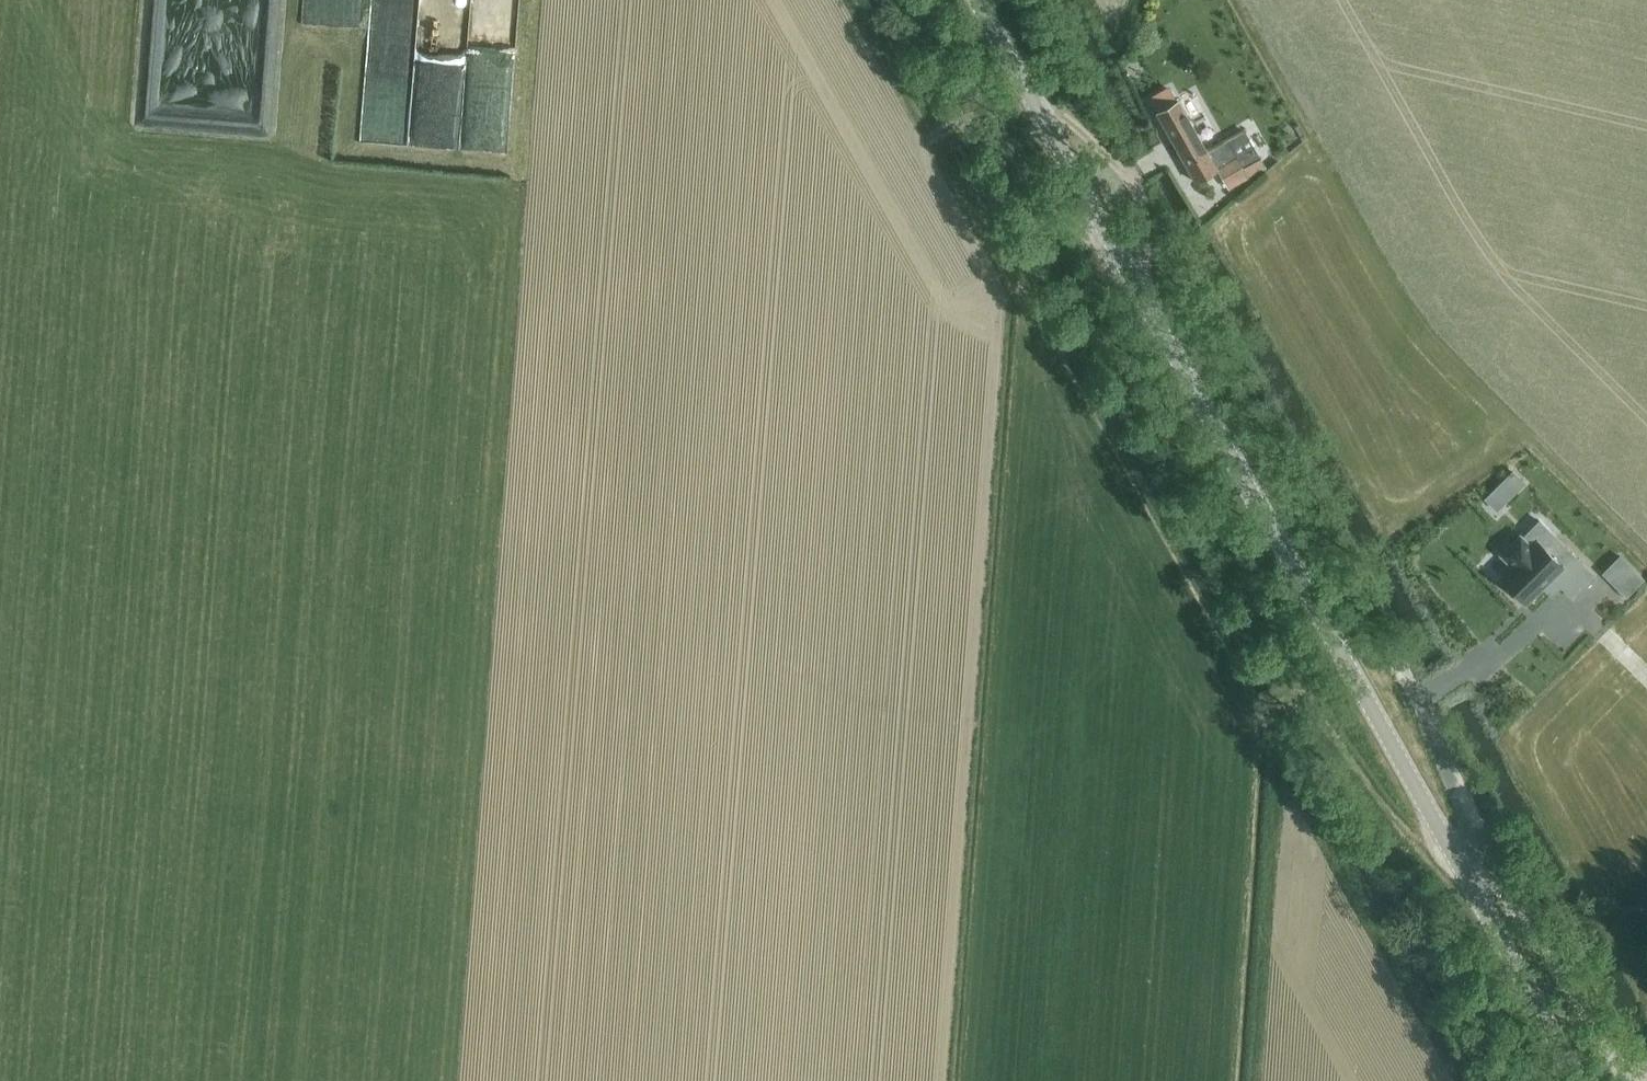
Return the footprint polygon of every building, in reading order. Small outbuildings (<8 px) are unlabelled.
[(1180,103),(1158,115),(1195,182),(1218,169),(1228,187),(1246,177),(1242,168),(1261,158),(1246,130),(1207,152),(1180,103)] [(1298,124),(1294,126),(1302,140),(1306,138),(1298,124)] [(1514,471),(1495,490),(1507,502),(1526,483),(1514,471)] [(1521,532),(1499,554),(1512,567),(1501,578),(1527,603),(1543,587),(1544,586),(1552,578),(1561,587),(1568,594),(1573,599),(1575,597),(1577,595),(1595,577),(1562,543),(1551,553),(1537,538),(1532,544),(1523,535),(1521,532)] [(1621,558),(1602,576),(1626,600),(1645,582),(1621,558)]
